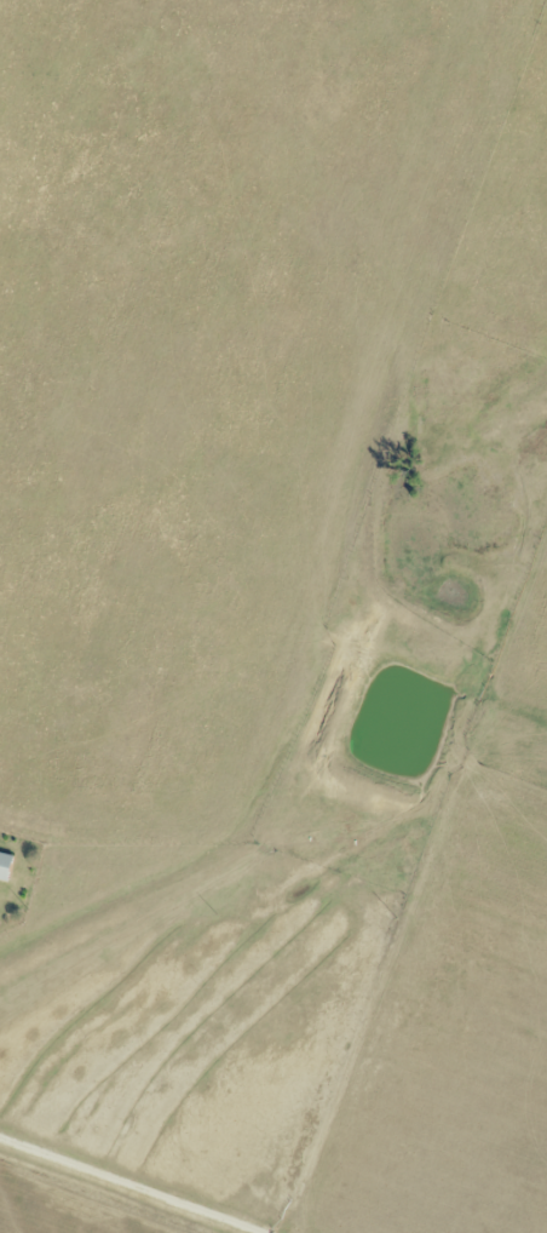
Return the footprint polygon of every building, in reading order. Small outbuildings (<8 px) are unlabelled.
[(14,854),(0,851),(0,880),(8,882),(14,854)]
